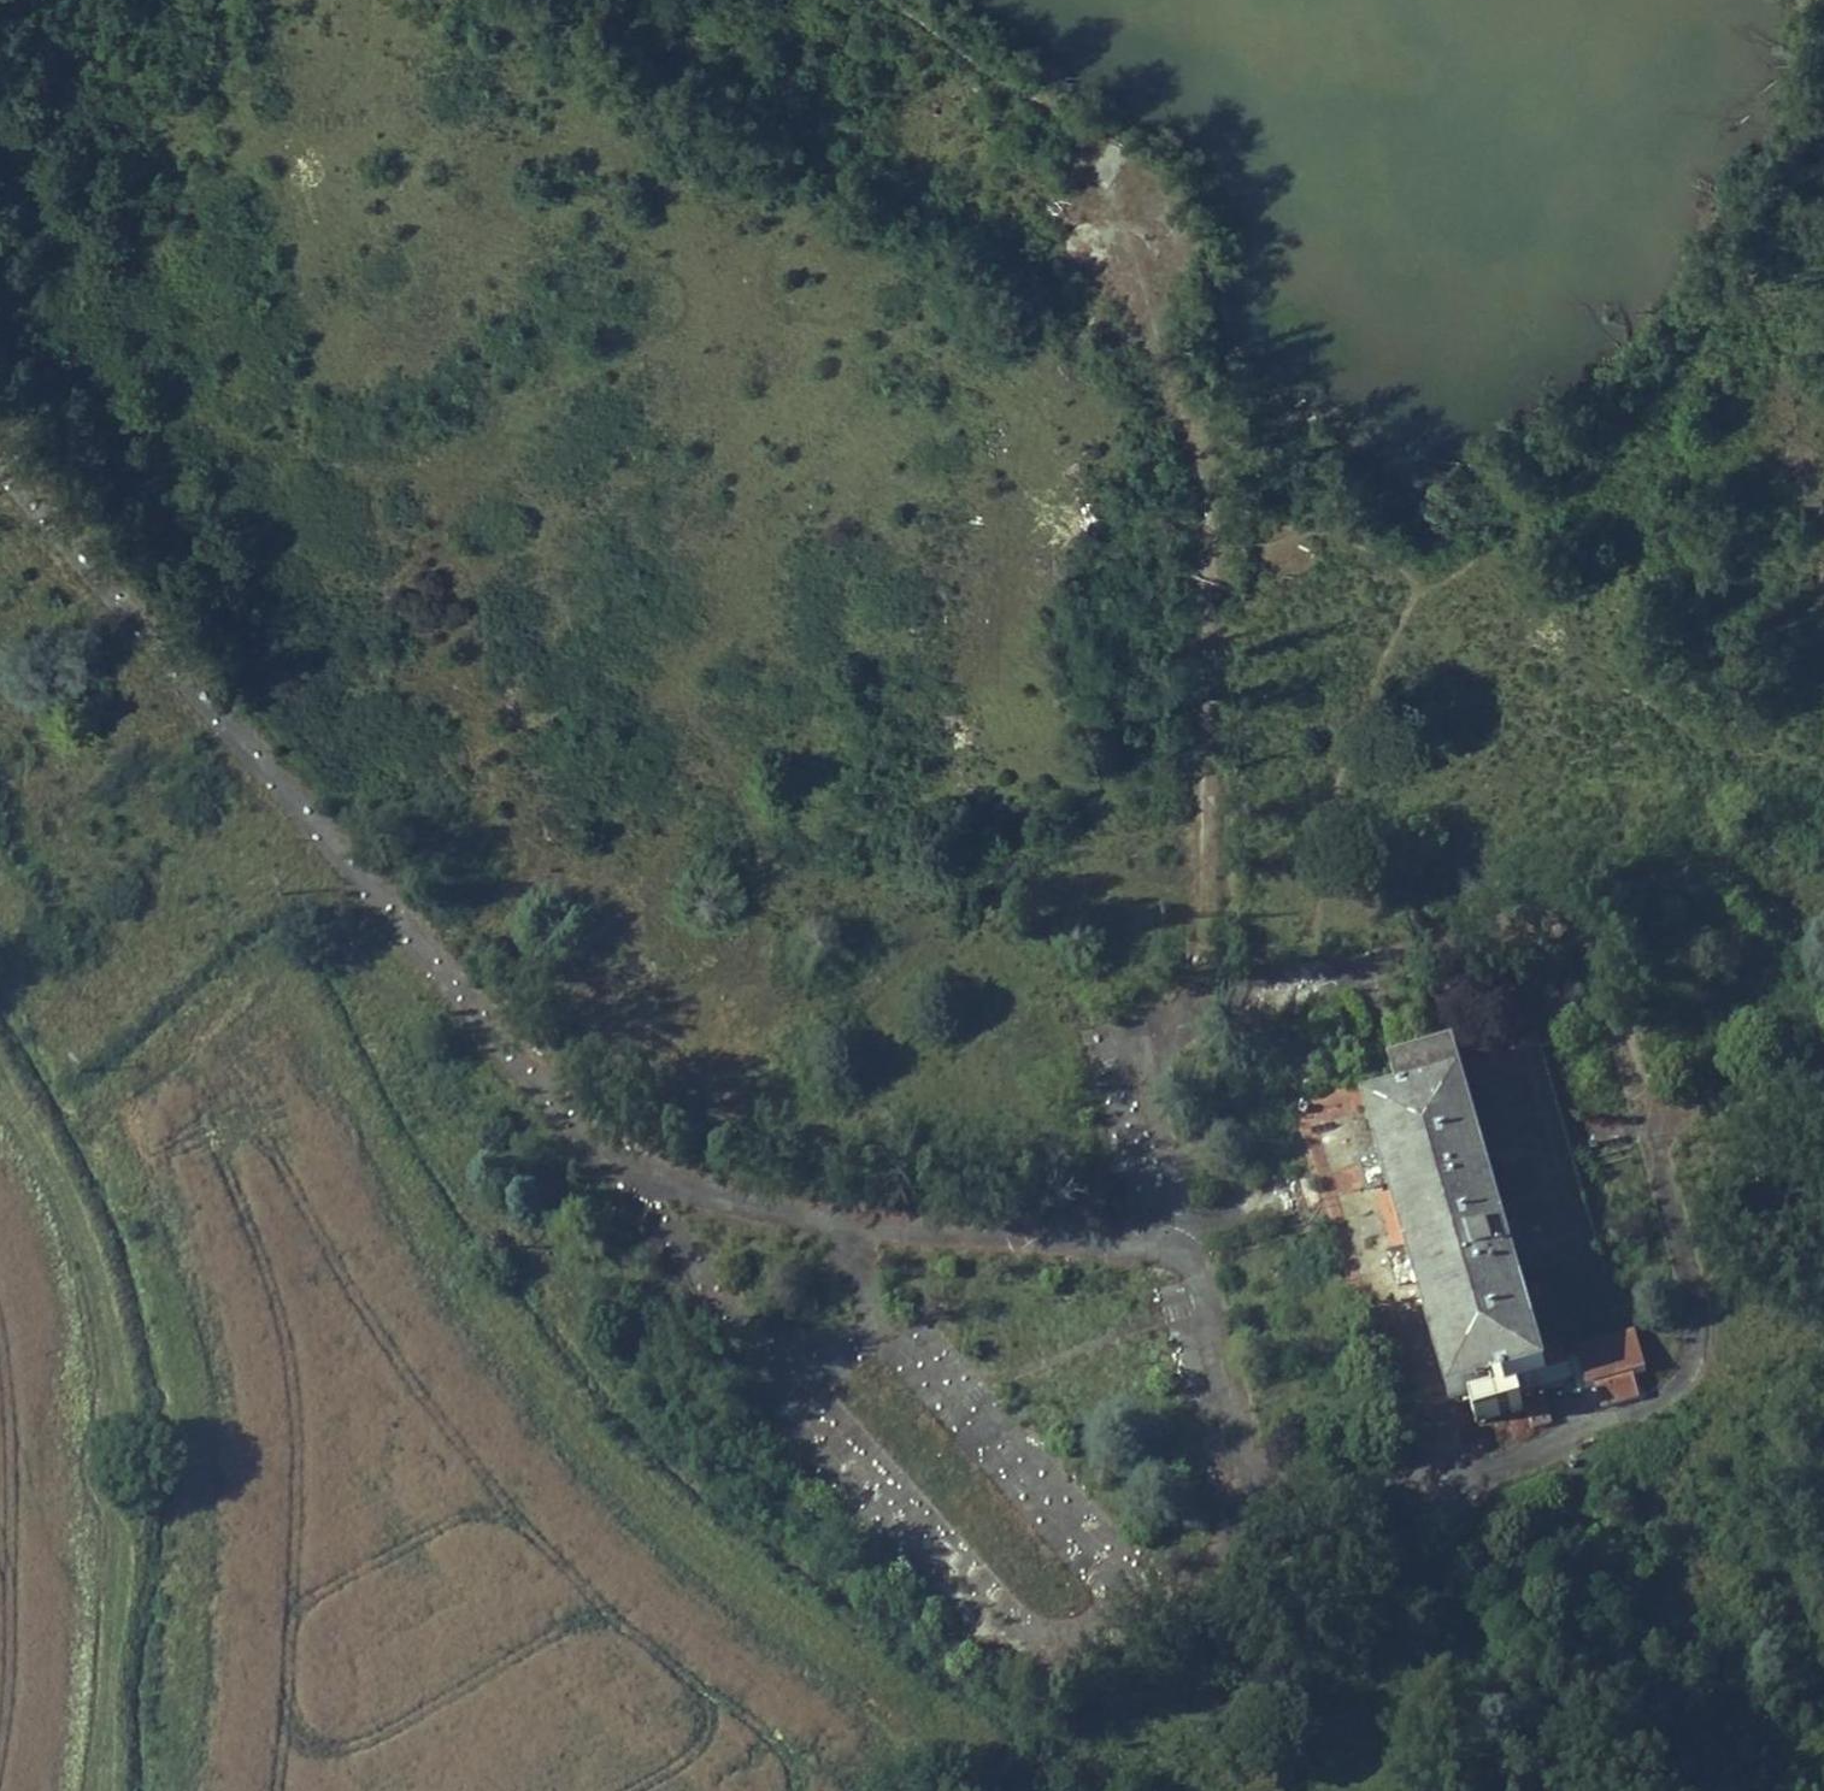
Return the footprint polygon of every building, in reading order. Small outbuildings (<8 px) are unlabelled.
[(1408,1059),(1442,1049),(1439,1038),(1404,1048),(1408,1059)] [(1446,1084),(1453,1082),(1445,1057),(1385,1075),(1393,1100),(1446,1084)] [(1451,1397),(1532,1373),(1446,1084),(1365,1108),(1379,1156),(1386,1180),(1408,1251),(1415,1276),(1451,1397)] [(1386,1180),(1379,1156),(1353,1163),(1361,1188),(1386,1180)] [(1415,1276),(1408,1251),(1384,1259),(1391,1284),(1415,1276)] [(1600,1352),(1573,1360),(1581,1387),(1589,1384),(1596,1406),(1634,1394),(1627,1372),(1640,1368),(1628,1331),(1597,1340),(1600,1352)] [(1569,1348),(1573,1360),(1600,1352),(1597,1340),(1569,1348)] [(1550,1423),(1543,1390),(1520,1394),(1529,1428),(1550,1423)]
